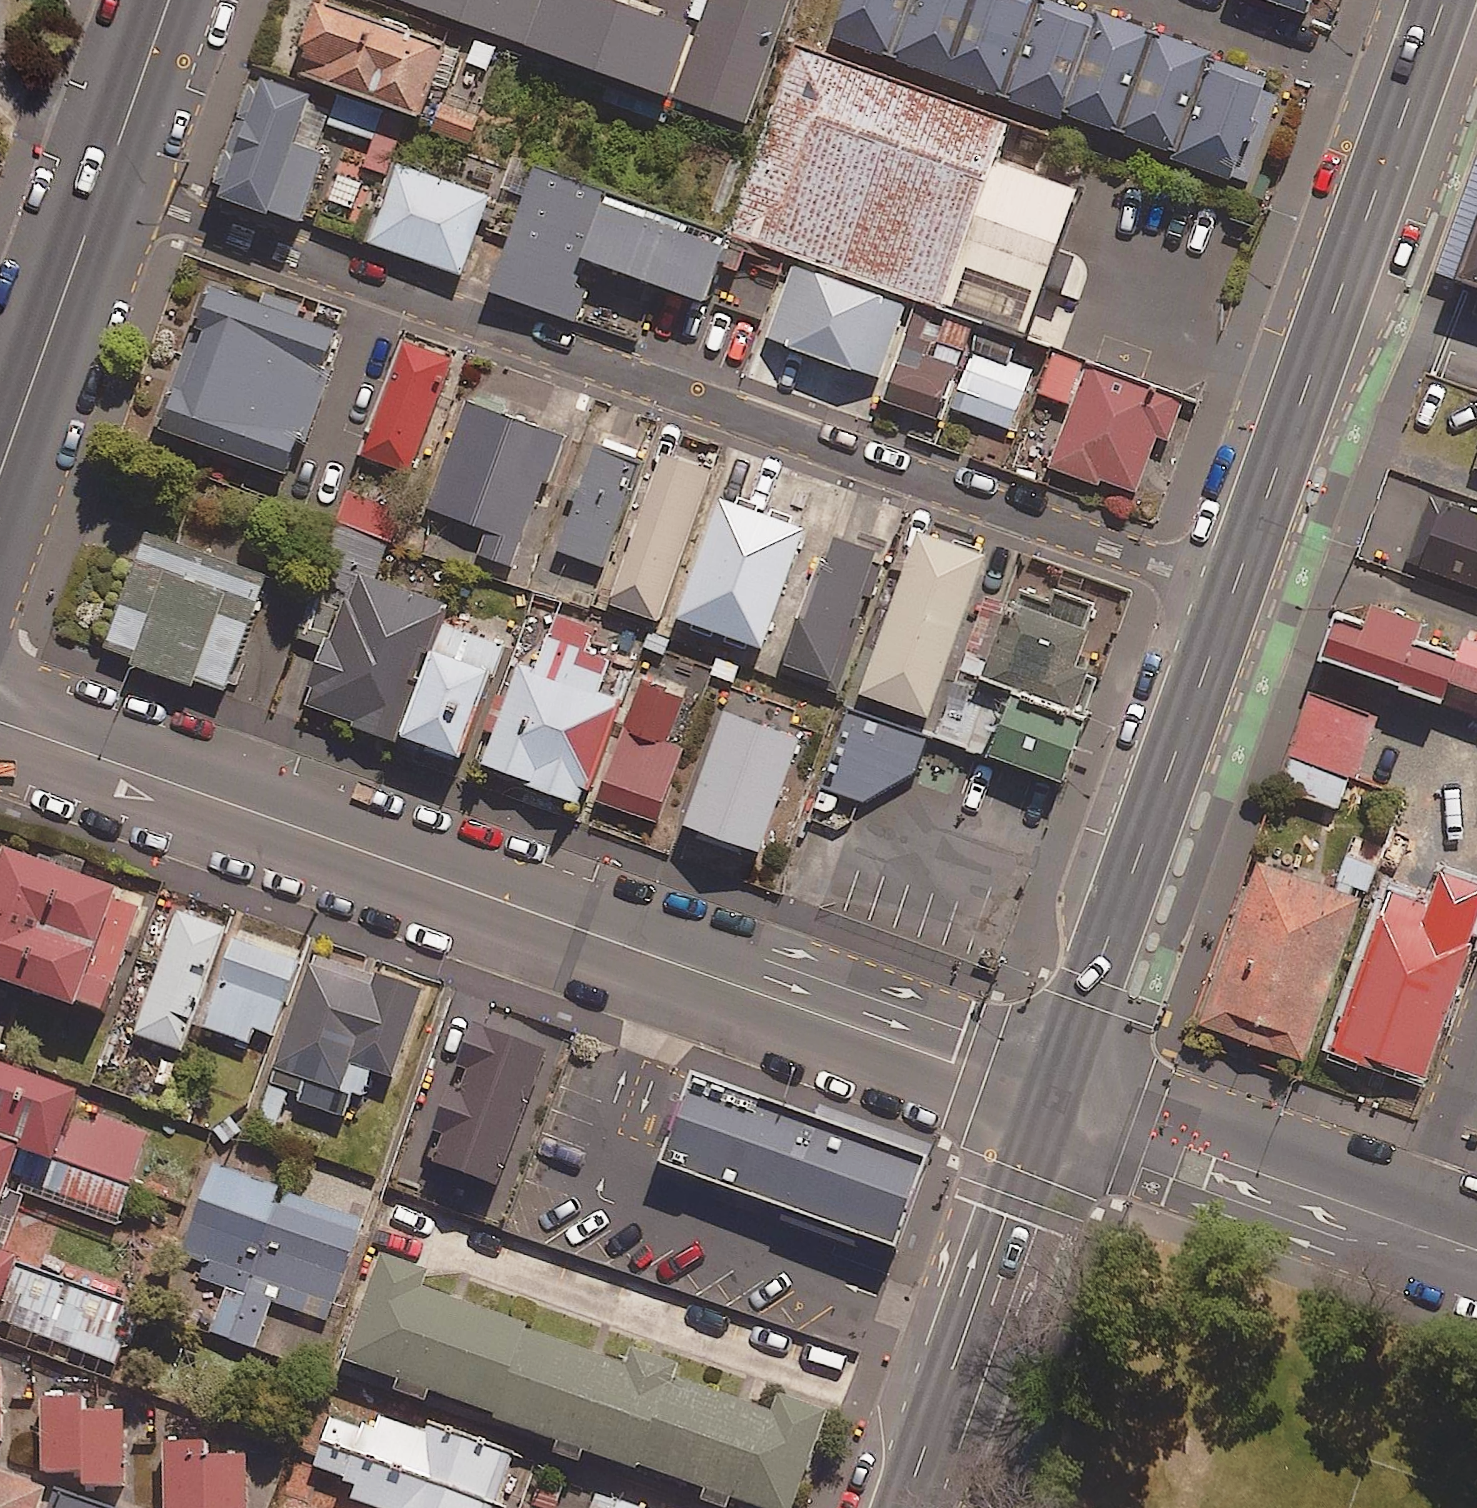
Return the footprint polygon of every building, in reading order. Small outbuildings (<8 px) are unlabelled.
[(672,99),(694,36),(591,0),(390,0),(672,99)] [(676,102),(748,127),(792,0),(712,0),(676,102)] [(915,0),(853,0),(836,47),(891,66),(915,0)] [(891,66),(949,87),(979,0),(915,0),(891,66)] [(949,87),(1006,107),(1043,3),(1034,0),(979,0),(949,87)] [(1309,21),(1317,0),(1254,0),(1309,21)] [(1066,119),(1100,23),(1043,3),(1006,107),(1063,127),(1066,119)] [(448,57),(321,9),(295,78),(422,126),(448,57)] [(1123,139),(1157,44),(1100,23),(1066,119),(1123,139)] [(1039,334),(1097,183),(1016,153),(1027,123),(812,41),(743,222),(1039,334)] [(1178,159),(1212,63),(1157,44),(1123,139),(1178,159)] [(1178,159),(1175,167),(1229,186),(1266,82),(1212,63),(1178,159)] [(314,103),(260,84),(218,203),(302,233),(328,161),(298,150),(314,103)] [(480,119),(445,108),(436,136),(470,148),(480,119)] [(493,203),(397,169),(370,246),(465,280),(493,203)] [(731,241),(539,172),(494,297),(576,327),(596,270),(707,309),(731,241)] [(909,304),(795,265),(767,346),(881,384),(909,304)] [(355,321),(229,278),(182,415),(309,458),(355,321)] [(980,328),(919,307),(885,406),(946,427),(950,414),(980,328)] [(1030,345),(980,328),(950,414),(1014,436),(1043,349),(1030,345)] [(452,363),(404,346),(361,464),(410,482),(452,363)] [(1076,410),(1053,473),(1102,490),(1104,483),(1139,496),(1159,441),(1171,445),(1185,404),(1055,357),(1041,397),(1076,410)] [(561,439),(468,406),(430,513),(490,535),(480,562),(512,574),(561,439)] [(641,466),(597,450),(559,555),(603,571),(641,466)] [(712,477),(663,460),(610,610),(660,627),(712,477)] [(1454,500),(1424,583),(1476,602),(1476,508),(1454,500)] [(807,536),(724,507),(681,627),(765,656),(807,536)] [(248,674),(281,563),(153,525),(120,636),(248,674)] [(988,562),(920,539),(864,702),(931,726),(988,562)] [(880,563),(835,546),(788,671),(833,688),(880,563)] [(402,747),(441,628),(447,609),(351,578),(306,716),(402,747)] [(1048,599),(1017,587),(984,677),(1014,688),(1085,714),(1098,679),(1070,669),(1095,603),(1052,587),(1048,599)] [(1453,693),(1464,661),(1421,646),(1426,632),(1376,615),(1373,625),(1338,612),(1320,665),(1447,709),(1453,693)] [(441,628),(402,747),(464,767),(503,648),(441,628)] [(1453,693),(1476,701),(1476,649),(1469,646),(1464,661),(1453,693)] [(602,682),(527,654),(482,773),(583,810),(621,706),(596,697),(602,682)] [(685,701),(642,686),(599,807),(658,827),(685,751),(669,745),(685,701)] [(1085,714),(1014,688),(988,757),(1059,783),(1085,714)] [(1382,722),(1314,700),(1283,796),(1338,814),(1348,782),(1362,786),(1382,722)] [(899,722),(855,707),(827,789),(868,804),(921,774),(933,733),(899,722)] [(803,746),(728,719),(687,836),(762,862),(803,746)] [(3,865),(0,873),(0,997),(102,1032),(113,998),(89,990),(118,905),(3,865)] [(1361,904),(1257,867),(1199,1029),(1303,1066),(1361,904)] [(1464,890),(1453,920),(1396,900),(1339,1058),(1424,1089),(1476,943),(1476,895),(1464,890)] [(227,937),(179,920),(135,1042),(182,1059),(227,937)] [(301,960),(238,938),(204,1034),(247,1050),(252,1036),(272,1043),(301,960)] [(419,1005),(310,970),(275,1077),(307,1087),(299,1109),(344,1124),(351,1101),(365,1106),(374,1079),(393,1086),(419,1005)] [(501,1200),(549,1064),(470,1036),(422,1172),(501,1200)] [(0,1075),(0,1224),(21,1165),(54,1177),(81,1104),(0,1075)] [(934,1166),(692,1079),(675,1124),(657,1174),(899,1262),(934,1166)] [(150,1139),(98,1121),(72,1194),(36,1182),(29,1201),(117,1232),(150,1139)] [(363,1227),(212,1170),(178,1259),(203,1268),(198,1281),(226,1292),(210,1337),(254,1354),(272,1305),(326,1325),(363,1227)] [(425,1415),(430,1403),(498,1428),(530,1341),(419,1300),(425,1283),(381,1266),(343,1371),(395,1390),(390,1402),(425,1415)] [(18,1274),(0,1268),(0,1325),(18,1274)] [(140,1315),(42,1280),(22,1336),(120,1371),(140,1315)] [(672,1385),(674,1379),(634,1364),(629,1377),(530,1341),(498,1428),(557,1450),(553,1462),(582,1473),(586,1461),(637,1479),(638,1475),(672,1385)] [(706,1500),(703,1507),(797,1507),(827,1427),(776,1408),(771,1422),(672,1385),(638,1475),(706,1500)] [(80,1400),(46,1401),(48,1475),(81,1474),(82,1488),(125,1487),(123,1411),(81,1413),(80,1400)] [(352,1486),(345,1507),(495,1507),(510,1463),(418,1433),(416,1438),(332,1410),(311,1473),(352,1486)] [(166,1507),(247,1507),(248,1460),(205,1459),(205,1445),(166,1444),(166,1507)] [(0,1491),(0,1507),(48,1507),(0,1491)]
